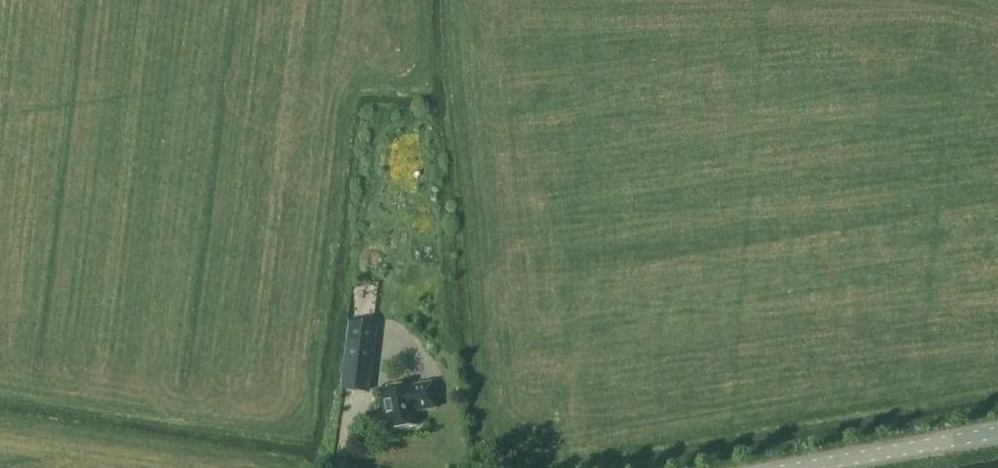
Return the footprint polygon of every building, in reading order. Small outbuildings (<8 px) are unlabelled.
[(348,321),(341,389),(370,393),(378,325),(348,321)] [(388,431),(418,425),(415,412),(437,408),(432,382),(410,387),(410,385),(380,390),(388,431)]
